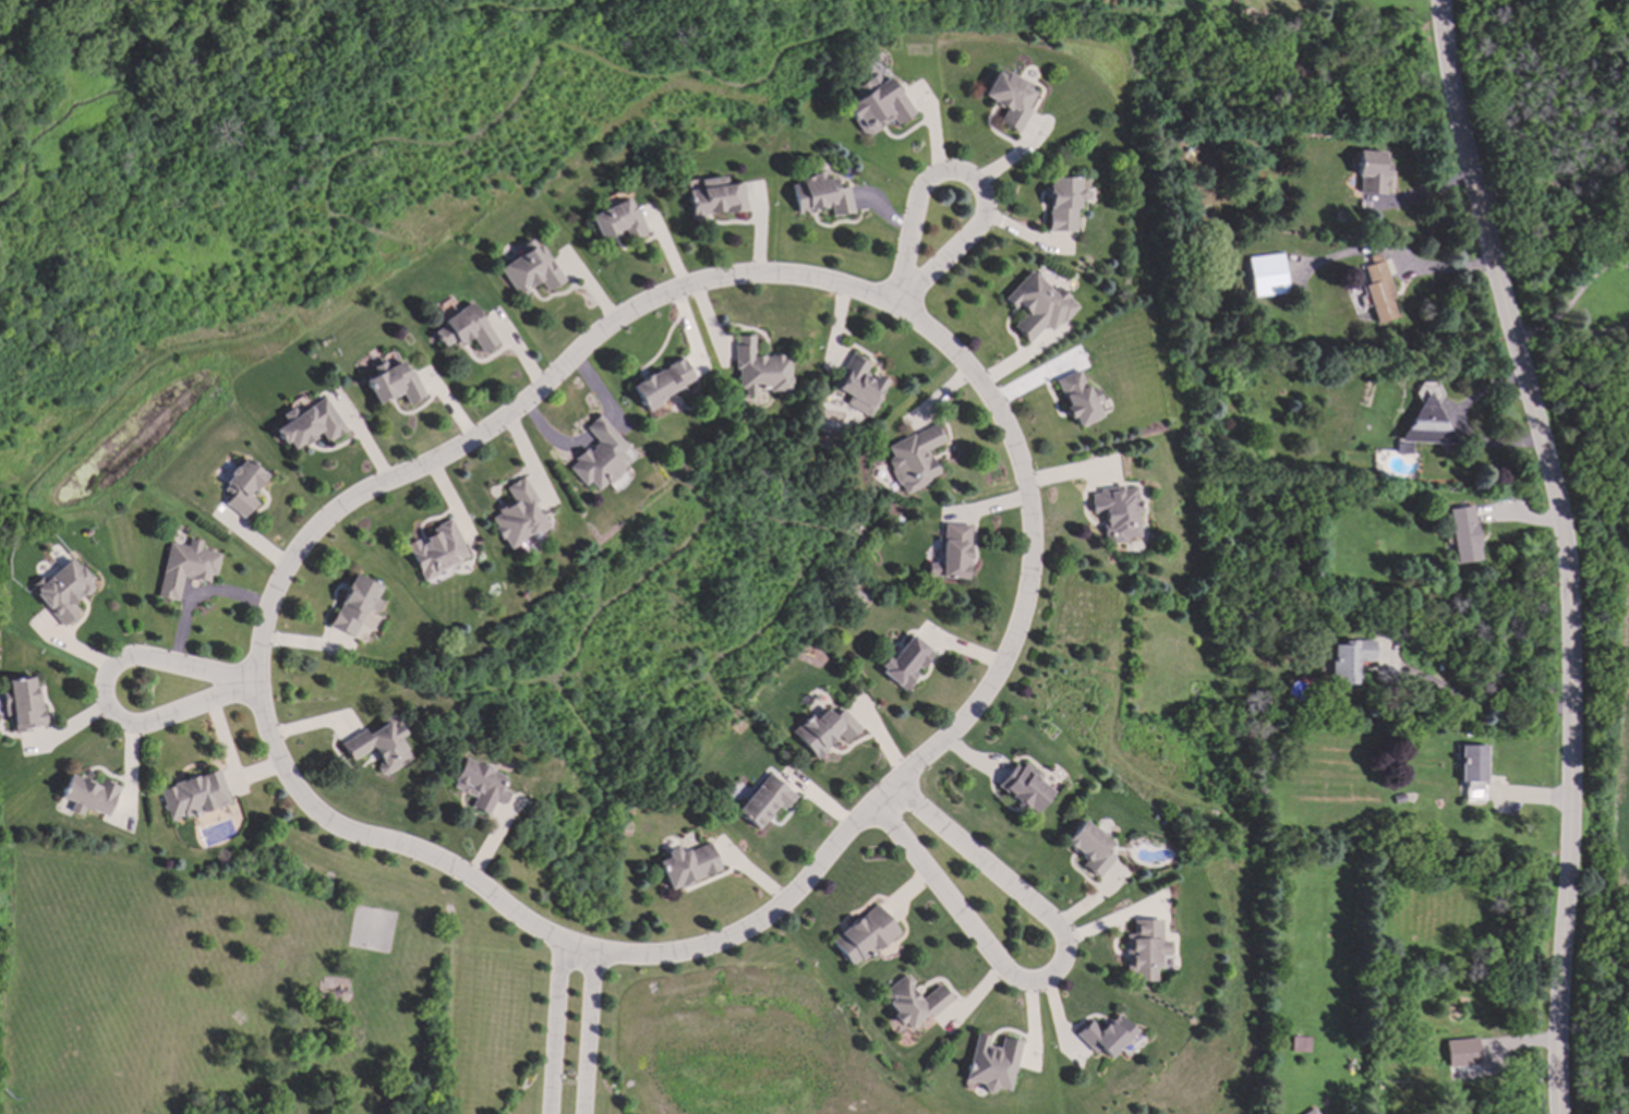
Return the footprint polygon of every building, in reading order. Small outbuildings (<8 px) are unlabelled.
[(1018,134),(1034,104),(1031,102),(1037,90),(997,70),(982,98),(1005,109),(998,123),(1018,134)] [(854,88),(859,99),(845,106),(862,137),(893,121),(895,125),(913,117),(891,76),(881,83),(877,75),(854,88)] [(1383,153),(1356,152),(1356,178),(1359,178),(1359,194),(1386,195),(1388,165),(1381,165),(1383,153)] [(853,214),(848,187),(835,190),(833,179),(825,180),(824,173),(799,178),(800,184),(792,185),(796,214),(830,208),(831,217),(853,214)] [(690,217),(726,214),(726,215),(745,213),(743,184),(726,185),(726,178),(700,180),(700,190),(687,191),(690,217)] [(1048,232),(1076,232),(1076,202),(1085,202),(1085,190),(1079,190),(1079,179),(1049,178),(1048,232)] [(599,241),(625,231),(628,241),(644,234),(631,199),(589,216),(599,241)] [(535,238),(518,247),(522,255),(499,268),(516,296),(540,283),(545,293),(562,283),(535,238)] [(1376,324),(1397,318),(1390,299),(1393,298),(1380,253),(1368,257),(1371,265),(1363,267),(1367,284),(1364,286),(1376,324)] [(1248,258),(1253,298),(1287,294),(1282,255),(1248,258)] [(1004,298),(1024,316),(1012,328),(1028,343),(1045,326),(1052,334),(1077,306),(1058,288),(1053,293),(1030,271),(1004,298)] [(498,343),(471,304),(432,330),(444,348),(454,341),(458,347),(471,338),(482,354),(498,343)] [(736,337),(736,397),(755,397),(755,389),(768,389),(768,392),(789,392),(789,356),(752,358),(752,337),(736,337)] [(845,404),(869,417),(880,397),(878,396),(885,382),(873,375),(872,377),(865,374),(869,364),(849,354),(832,388),(848,397),(845,404)] [(695,384),(683,360),(631,385),(643,409),(695,384)] [(400,362),(387,368),(384,362),(372,367),(376,376),(365,380),(376,405),(402,395),(407,404),(423,397),(412,373),(406,375),(400,362)] [(1055,379),(1066,408),(1065,409),(1070,420),(1074,419),(1077,427),(1101,419),(1095,403),(1100,401),(1096,389),(1087,392),(1079,371),(1055,379)] [(345,432),(323,398),(298,414),(293,408),(281,415),(287,423),(276,429),(290,452),(321,434),(326,444),(345,432)] [(584,428),(598,444),(588,452),(587,450),(567,468),(584,487),(590,482),(598,492),(636,458),(599,415),(584,428)] [(886,446),(891,458),(886,460),(901,494),(939,479),(928,450),(942,445),(934,426),(886,446)] [(256,504),(249,497),(265,476),(243,459),(220,488),(230,496),(224,505),(243,520),(256,504)] [(505,487),(514,505),(490,517),(505,548),(546,528),(534,504),(536,504),(523,477),(505,487)] [(1106,544),(1139,540),(1137,512),(1138,512),(1136,487),(1090,492),(1093,514),(1102,513),(1106,544)] [(1447,510),(1456,565),(1482,560),(1473,506),(1447,510)] [(420,580),(467,560),(450,520),(433,526),(436,535),(418,542),(418,541),(407,545),(420,580)] [(927,578),(967,580),(969,525),(943,524),(941,565),(928,564),(927,578)] [(157,598),(178,602),(182,578),(213,583),(217,554),(198,550),(201,543),(188,541),(186,546),(167,543),(157,598)] [(79,613),(73,606),(92,589),(87,583),(90,580),(72,558),(32,593),(61,627),(79,613)] [(366,608),(378,613),(383,603),(375,600),(381,586),(352,574),(329,627),(353,638),(366,608)] [(890,661),(886,657),(877,668),(903,691),(933,654),(912,635),(890,661)] [(1374,642),(1342,641),(1342,645),(1331,645),(1331,685),(1359,686),(1359,663),(1374,663),(1374,642)] [(13,734),(29,731),(29,728),(44,727),(39,688),(34,688),(33,678),(7,681),(8,693),(1,693),(4,716),(12,715),(13,734)] [(842,710),(833,717),(826,710),(814,721),(810,716),(792,732),(816,759),(840,738),(845,743),(860,729),(842,710)] [(340,743),(350,762),(373,749),(381,764),(376,767),(381,777),(411,761),(399,738),(403,736),(395,718),(365,734),(364,731),(340,743)] [(1460,783),(1465,784),(1465,800),(1485,801),(1486,747),(1461,746),(1460,783)] [(450,787),(474,798),(470,808),(487,816),(494,801),(504,806),(509,794),(499,789),(505,777),(462,759),(450,787)] [(998,787),(1030,816),(1052,794),(1038,780),(1041,777),(1023,760),(998,787)] [(229,803),(218,771),(158,789),(169,823),(229,803)] [(756,830),(777,807),(783,811),(796,797),(770,773),(735,811),(756,830)] [(118,786),(100,780),(98,786),(69,775),(60,799),(72,803),(69,812),(81,816),(84,810),(108,818),(118,786)] [(1110,844),(1083,821),(1063,843),(1085,861),(1082,865),(1097,879),(1114,859),(1105,850),(1110,844)] [(668,889),(720,872),(710,844),(679,855),(677,848),(666,851),(668,858),(659,861),(668,889)] [(852,969),(897,933),(876,905),(830,941),(852,969)] [(1125,935),(1125,982),(1156,982),(1156,970),(1161,970),(1161,956),(1170,956),(1170,942),(1161,942),(1161,921),(1133,921),(1132,935),(1125,935)] [(939,985),(919,1001),(908,988),(912,984),(905,974),(880,994),(895,1015),(885,1022),(897,1038),(928,1015),(930,1018),(952,1002),(939,985)] [(1095,1055),(1099,1051),(1108,1059),(1135,1032),(1117,1015),(1100,1031),(1089,1021),(1075,1036),(1095,1055)] [(1019,1042),(1000,1039),(998,1049),(986,1046),(988,1038),(975,1034),(964,1081),(986,1086),(985,1089),(1009,1094),(1019,1042)] [(1447,1067),(1480,1066),(1479,1039),(1446,1041),(1447,1067)]
